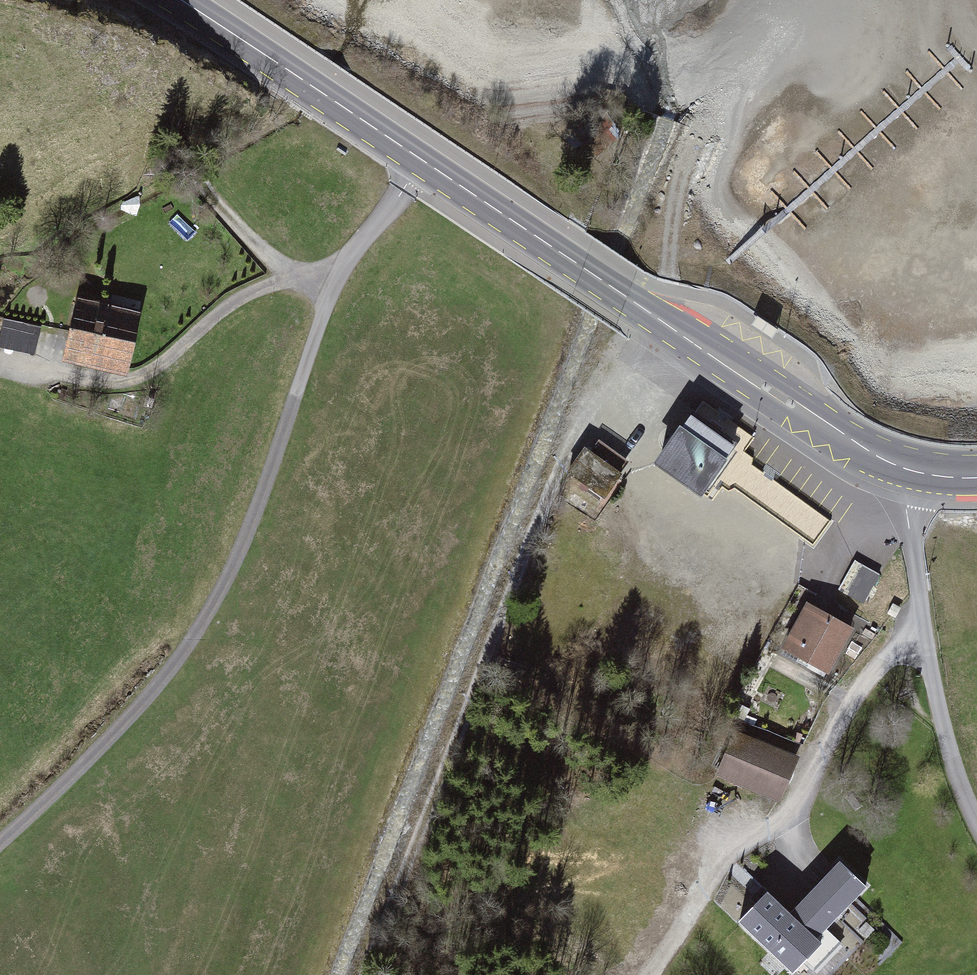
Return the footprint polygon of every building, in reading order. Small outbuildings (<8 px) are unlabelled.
[(143,322),(75,307),(62,370),(129,384),(143,322)] [(0,335),(0,347),(34,356),(42,326),(4,317),(0,335)] [(708,500),(718,485),(729,493),(736,490),(813,545),(830,521),(752,466),(753,459),(744,453),(754,440),(702,404),(658,465),(708,500)] [(625,461),(599,443),(592,454),(587,451),(570,474),(606,499),(625,472),(620,468),(625,461)] [(865,600),(882,570),(855,555),(839,585),(865,600)] [(856,632),(807,607),(781,656),(830,681),(856,632)] [(802,768),(738,742),(721,784),(785,810),(802,768)] [(871,892),(836,861),(788,916),(768,898),(744,925),(800,973),(871,892)]
